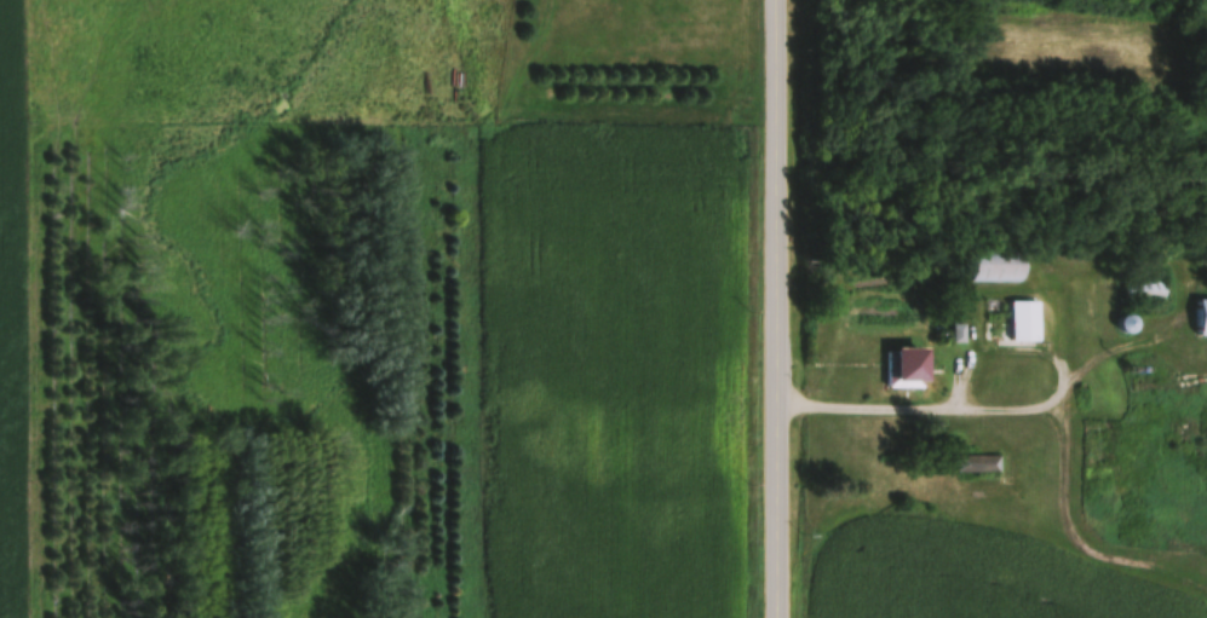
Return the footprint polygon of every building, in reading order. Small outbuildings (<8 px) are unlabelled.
[(1028,282),(1028,251),(975,251),(975,282),(1028,282)] [(1127,282),(1127,301),(1166,301),(1166,282),(1127,282)] [(986,344),(1043,344),(1043,323),(986,323),(986,344)] [(930,385),(930,350),(895,350),(895,363),(889,363),(889,385),(930,385)] [(1001,456),(958,456),(958,474),(1001,474),(1001,456)]
